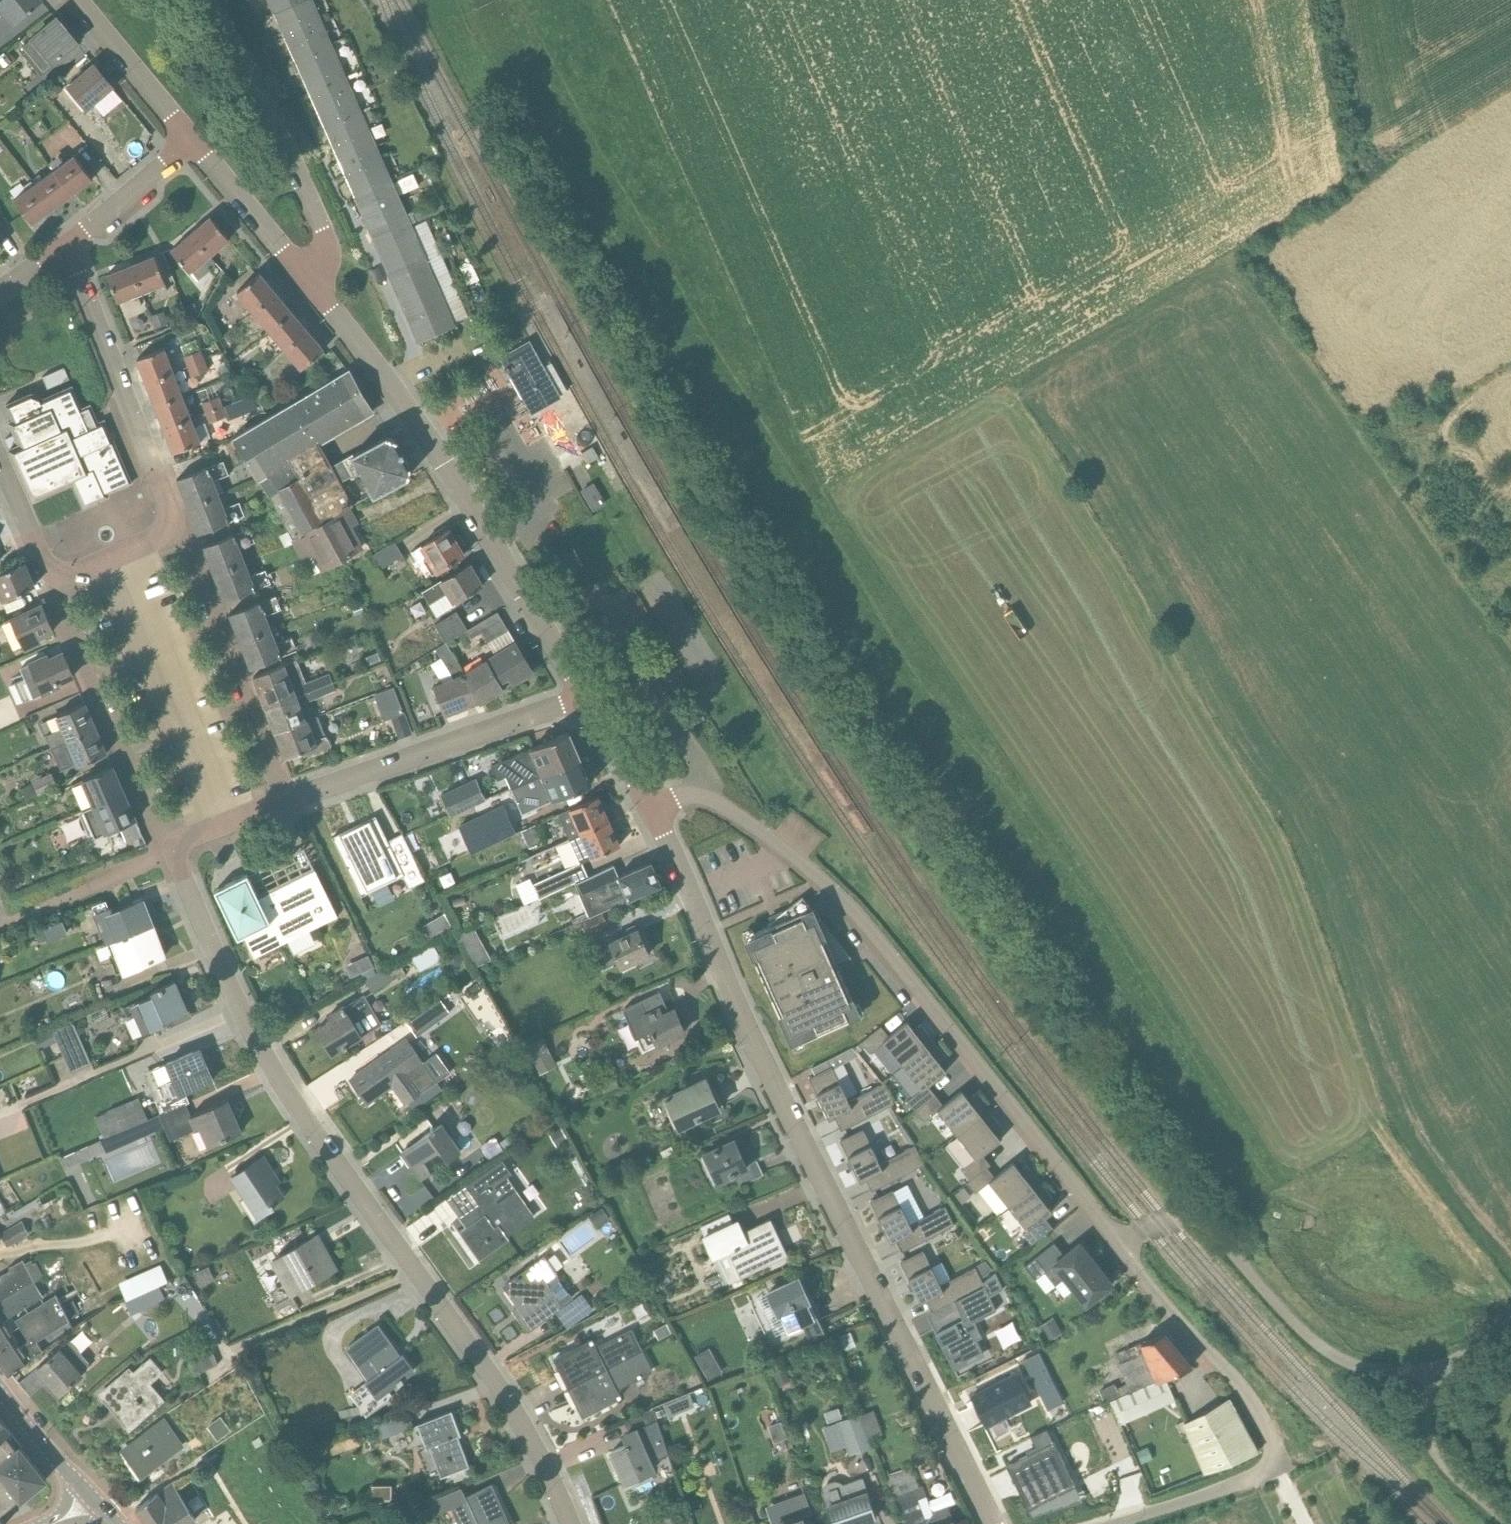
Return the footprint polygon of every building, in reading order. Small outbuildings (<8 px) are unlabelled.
[(16,22),(42,1),(41,0),(0,0),(0,3),(16,22)] [(274,13),(305,0),(269,0),(274,13)] [(332,44),(313,0),(305,0),(274,13),(295,60),(332,44)] [(44,69),(53,62),(75,44),(66,34),(68,32),(67,31),(65,32),(56,22),(58,20),(56,18),(24,45),(44,69)] [(332,44),(295,60),(355,197),(392,181),(367,125),(363,113),(332,44)] [(87,107),(113,86),(95,65),(69,86),(87,107)] [(59,84),(48,92),(53,98),(63,90),(59,84)] [(363,113),(367,125),(375,122),(370,110),(363,113)] [(55,169),(72,194),(92,179),(75,155),(55,169)] [(52,208),(72,194),(55,169),(35,184),(52,208)] [(420,188),(414,175),(402,181),(408,194),(420,188)] [(418,342),(455,326),(392,181),(355,197),(418,342)] [(32,223),(52,208),(35,184),(15,199),(32,223)] [(191,233),(210,255),(229,239),(211,217),(202,224),(191,233)] [(190,272),(210,255),(191,233),(172,249),(190,272)] [(155,256),(131,265),(142,292),(165,283),(155,256)] [(108,274),(118,301),(142,292),(131,265),(108,274)] [(253,311),(276,292),(260,273),(237,291),(253,311)] [(269,330),(292,311),(276,292),(253,311),(269,330)] [(185,307),(189,317),(197,313),(194,303),(185,307)] [(164,311),(151,316),(155,328),(168,324),(164,311)] [(285,349),(308,330),(292,311),(269,330),(285,349)] [(285,349),(301,368),(324,350),(308,330),(285,349)] [(512,376),(517,373),(536,408),(537,407),(536,405),(551,397),(552,399),(553,398),(534,364),(541,360),(533,345),(509,358),(509,359),(504,361),(507,367),(505,368),(507,372),(509,371),(512,376)] [(146,382),(174,372),(165,348),(137,359),(146,382)] [(187,366),(205,359),(201,350),(184,356),(187,366)] [(205,359),(187,366),(191,377),(209,370),(205,359)] [(69,379),(64,367),(43,377),(48,388),(69,379)] [(257,479),(372,411),(348,370),(233,437),(257,479)] [(146,382),(155,406),(183,395),(174,372),(146,382)] [(33,501),(51,493),(72,484),(83,509),(98,503),(96,498),(132,483),(105,420),(98,423),(90,405),(82,409),(72,386),(42,399),(41,397),(32,393),(6,404),(13,420),(9,421),(19,444),(10,449),(33,501)] [(164,429),(192,419),(183,395),(155,406),(164,429)] [(218,396),(201,403),(205,413),(222,406),(218,396)] [(223,407),(206,414),(209,423),(227,416),(223,407)] [(173,453),(174,452),(201,442),(192,419),(164,429),(168,440),(173,453)] [(397,441),(397,439),(387,436),(387,437),(343,461),(352,478),(357,475),(361,482),(366,479),(374,494),(407,477),(408,477),(412,467),(410,467),(397,441)] [(292,539),(351,507),(350,507),(365,499),(355,481),(344,487),(321,444),(261,480),(270,494),(293,537),(291,538),(292,539)] [(582,452),(587,461),(588,464),(596,459),(599,457),(593,446),(582,452)] [(188,506),(218,494),(213,481),(229,475),(223,461),(177,479),(188,506)] [(582,490),(593,508),(603,502),(592,483),(582,490)] [(199,534),(245,516),(239,502),(224,508),(218,494),(188,506),(199,534)] [(362,547),(351,527),(359,522),(351,507),(292,539),(303,560),(304,559),(312,574),(362,547)] [(241,548),(254,542),(249,529),(203,546),(214,574),(246,561),(241,548)] [(412,552),(427,577),(464,555),(448,529),(412,552)] [(403,555),(396,543),(373,557),(381,569),(403,555)] [(270,584),(265,570),(257,573),(252,559),(246,561),(214,574),(225,601),(270,584)] [(16,595),(34,587),(24,563),(0,573),(0,593),(3,600),(16,595)] [(469,564),(442,579),(423,590),(430,603),(449,591),(456,602),(482,586),(480,583),(481,581),(478,575),(475,574),(469,564)] [(266,615),(280,610),(275,596),(229,614),(240,641),(272,629),(266,615)] [(11,618),(24,649),(40,642),(38,637),(53,631),(42,605),(11,618)] [(353,610),(356,616),(365,612),(362,606),(353,610)] [(446,642),(467,629),(456,611),(435,624),(446,642)] [(488,642),(509,630),(498,612),(467,630),(472,637),(481,632),(488,642)] [(296,651),(291,637),(282,640),(277,627),(272,629),(240,641),(251,669),(296,651)] [(481,701),(465,675),(446,643),(437,648),(455,678),(434,686),(445,714),(481,701)] [(465,675),(481,701),(532,670),(517,644),(496,656),(465,675)] [(365,658),(369,666),(381,661),(377,652),(365,658)] [(58,683),(73,676),(63,653),(48,659),(47,655),(21,666),(34,697),(60,686),(58,683)] [(266,708),(333,683),(329,674),(306,683),(297,660),(254,676),(266,708)] [(275,732),(318,717),(317,716),(312,718),(306,701),(335,690),(333,683),(266,708),(275,732)] [(385,720),(392,717),(403,713),(403,712),(402,712),(393,688),(375,694),(385,720)] [(68,741),(96,728),(85,703),(57,715),(62,727),(46,734),(52,747),(67,740),(68,741)] [(392,717),(392,720),(400,738),(411,734),(404,715),(403,713),(392,717)] [(331,745),(327,735),(325,736),(318,717),(275,732),(286,758),(302,752),(304,756),(331,745)] [(79,765),(88,761),(107,753),(96,728),(68,741),(79,765)] [(542,774),(580,757),(569,732),(531,749),(542,774)] [(511,788),(542,774),(531,749),(487,768),(492,781),(505,775),(511,788)] [(522,813),(523,812),(592,783),(580,757),(542,774),(511,788),(522,813)] [(94,805),(124,791),(113,766),(83,779),(94,805)] [(38,794),(57,785),(52,773),(42,778),(41,775),(31,779),(38,794)] [(450,814),(485,798),(477,780),(442,796),(450,814)] [(89,836),(94,834),(95,838),(121,827),(127,842),(143,835),(124,791),(94,805),(78,812),(89,836)] [(570,838),(609,822),(598,797),(559,814),(570,838)] [(471,851),(515,831),(503,806),(460,826),(471,851)] [(333,837),(361,896),(403,876),(409,889),(425,881),(403,834),(387,842),(375,817),(333,837)] [(570,838),(580,862),(581,863),(582,862),(619,846),(609,822),(570,838)] [(536,824),(521,831),(528,847),(543,840),(536,824)] [(588,876),(582,862),(581,863),(580,862),(578,863),(533,883),(539,898),(573,883),(575,882),(584,878),(588,876)] [(588,917),(590,916),(661,885),(660,882),(661,879),(660,875),(656,874),(651,862),(619,876),(615,866),(573,884),(588,917)] [(337,916),(324,888),(315,870),(258,898),(280,944),(337,916)] [(258,898),(247,875),(216,890),(238,937),(244,934),(255,956),(280,944),(258,898)] [(848,957),(849,958),(850,957),(802,896),(782,912),(785,919),(753,934),(758,945),(748,949),(767,989),(787,1035),(797,1031),(801,1041),(849,1020),(845,1011),(855,1006),(835,962),(848,957)] [(452,899),(453,906),(466,904),(465,897),(452,899)] [(112,943),(153,926),(143,901),(112,913),(107,900),(93,906),(108,943),(111,942),(112,943)] [(602,913),(581,922),(586,934),(607,924),(602,913)] [(452,927),(444,914),(423,926),(431,939),(452,927)] [(62,921),(44,929),(48,939),(48,940),(66,933),(62,921)] [(636,964),(635,961),(649,954),(636,925),(627,929),(629,934),(610,942),(611,944),(596,951),(604,967),(619,961),(623,970),(636,964)] [(123,972),(146,963),(164,955),(153,926),(112,943),(123,972)] [(48,939),(44,929),(43,927),(35,931),(39,942),(48,939)] [(491,959),(474,928),(458,935),(475,967),(491,959)] [(357,961),(363,972),(374,967),(368,955),(357,961)] [(398,962),(366,981),(372,991),(404,972),(398,962)] [(166,1021),(170,1019),(188,1011),(175,981),(151,991),(153,995),(123,1008),(138,1040),(155,1032),(153,1029),(167,1023),(166,1021)] [(308,1007),(302,993),(291,998),(298,1012),(308,1007)] [(332,1054),(349,1043),(361,1036),(361,1035),(380,1023),(364,997),(346,1008),(345,1007),(329,1016),(332,1020),(317,1029),(332,1054)] [(407,1023),(417,1036),(450,1012),(441,999),(407,1023)] [(659,1047),(658,1044),(684,1032),(674,1009),(666,1013),(664,1007),(646,1014),(640,1001),(623,1009),(632,1029),(644,1054),(659,1047)] [(889,1036),(881,1026),(861,1042),(865,1047),(870,1053),(883,1042),(902,1066),(934,1041),(921,1025),(914,1030),(907,1022),(889,1036)] [(45,1033),(51,1044),(62,1039),(56,1028),(45,1033)] [(527,1045),(533,1059),(550,1052),(543,1037),(527,1045)] [(407,1102),(437,1081),(408,1040),(351,1080),(362,1096),(387,1078),(405,1103),(407,1102)] [(934,1041),(902,1066),(921,1090),(907,1101),(916,1112),(936,1096),(928,1086),(946,1071),(940,1062),(946,1057),(934,1041)] [(856,1046),(859,1051),(865,1047),(861,1042),(856,1046)] [(850,1047),(839,1052),(844,1060),(854,1055),(850,1047)] [(691,1057),(688,1049),(675,1054),(671,1059),(674,1064),(691,1057)] [(173,1096),(193,1087),(212,1079),(199,1050),(168,1063),(174,1079),(167,1082),(173,1096)] [(849,1101),(832,1067),(809,1078),(829,1119),(835,1116),(841,1130),(894,1104),(884,1083),(849,1101)] [(600,1083),(604,1094),(618,1088),(613,1077),(600,1083)] [(676,1110),(683,1125),(719,1108),(705,1079),(665,1097),(672,1112),(676,1110)] [(437,1081),(407,1102),(413,1110),(443,1090),(437,1081)] [(943,1105),(936,1096),(916,1112),(924,1122),(938,1111),(957,1135),(988,1110),(975,1094),(969,1099),(962,1091),(943,1105)] [(143,1095),(97,1112),(106,1134),(151,1117),(143,1095)] [(209,1146),(223,1139),(242,1131),(227,1099),(191,1116),(185,1103),(159,1115),(170,1140),(195,1129),(200,1127),(209,1146)] [(1001,1126),(988,1110),(957,1135),(975,1158),(961,1170),(970,1180),(990,1165),(982,1155),(1001,1140),(994,1132),(1001,1126)] [(421,1180),(431,1172),(423,1160),(440,1148),(448,1160),(461,1151),(442,1124),(402,1152),(421,1180)] [(549,1134),(556,1146),(568,1139),(562,1128),(549,1134)] [(880,1164),(863,1129),(840,1141),(860,1182),(866,1179),(872,1191),(924,1165),(915,1146),(880,1164)] [(511,1135),(501,1142),(506,1149),(516,1142),(511,1135)] [(485,1155),(490,1162),(494,1158),(505,1150),(495,1136),(487,1142),(492,1149),(485,1155)] [(79,1151),(79,1149),(61,1157),(66,1168),(106,1151),(102,1141),(90,1146),(79,1151)] [(740,1187),(745,1185),(763,1176),(756,1162),(746,1166),(734,1141),(705,1154),(717,1182),(733,1174),(740,1187)] [(232,1177),(259,1218),(275,1207),(272,1203),(283,1196),(271,1177),(275,1175),(263,1156),(232,1177)] [(507,1236),(535,1217),(515,1189),(507,1177),(511,1174),(503,1161),(467,1186),(479,1204),(460,1217),(467,1226),(459,1232),(479,1260),(509,1239),(507,1236)] [(991,1165),(990,1165),(970,1180),(967,1183),(975,1193),(989,1182),(1008,1206),(1040,1181),(1027,1165),(1020,1171),(1013,1162),(995,1177),(987,1168),(991,1165)] [(1052,1198),(1040,1181),(1008,1206),(1027,1230),(1023,1234),(1031,1244),(1042,1236),(1034,1226),(1052,1212),(1045,1203),(1052,1198)] [(910,1224),(893,1190),(870,1201),(891,1242),(896,1240),(902,1251),(954,1225),(945,1207),(910,1224)] [(589,1216),(597,1228),(610,1219),(602,1207),(589,1216)] [(6,1225),(23,1219),(19,1209),(2,1215),(6,1225)] [(53,1224),(49,1216),(43,1219),(46,1228),(53,1224)] [(773,1263),(771,1257),(785,1251),(770,1219),(743,1232),(737,1221),(703,1237),(713,1257),(717,1255),(731,1284),(773,1263)] [(22,1222),(1,1234),(7,1245),(28,1233),(22,1222)] [(291,1295),(320,1279),(337,1270),(324,1246),(314,1252),(307,1240),(272,1260),(291,1295)] [(1024,1266),(1035,1280),(1054,1265),(1086,1305),(1112,1284),(1080,1243),(1064,1255),(1054,1243),(1024,1266)] [(940,1285),(923,1251),(900,1262),(921,1303),(926,1300),(932,1312),(954,1301),(985,1286),(975,1267),(940,1285)] [(18,1293),(35,1283),(44,1277),(36,1262),(34,1263),(32,1259),(25,1263),(23,1259),(9,1267),(10,1270),(0,1276),(0,1301),(18,1293)] [(528,1330),(545,1318),(561,1306),(560,1304),(570,1297),(554,1275),(555,1274),(544,1259),(505,1286),(525,1314),(520,1318),(528,1330)] [(160,1265),(119,1283),(127,1300),(140,1294),(161,1285),(168,1282),(160,1265)] [(211,1281),(205,1268),(194,1273),(200,1286),(211,1281)] [(984,1285),(991,1298),(1004,1291),(997,1275),(984,1285)] [(749,1296),(748,1294),(747,1294),(772,1349),(773,1349),(772,1347),(805,1332),(805,1333),(819,1327),(815,1317),(816,1317),(798,1278),(768,1292),(766,1288),(749,1296)] [(18,1293),(0,1301),(0,1366),(5,1372),(6,1374),(43,1349),(37,1340),(69,1320),(56,1296),(16,1318),(29,1340),(22,1345),(4,1318),(18,1311),(43,1298),(35,1283),(18,1293)] [(161,1285),(140,1294),(146,1309),(167,1300),(161,1285)] [(995,1307),(985,1286),(954,1301),(961,1315),(934,1329),(948,1356),(958,1350),(962,1358),(982,1348),(976,1336),(981,1333),(973,1318),(995,1307)] [(585,1310),(578,1298),(558,1313),(566,1323),(585,1310)] [(1061,1333),(1053,1319),(1040,1327),(1047,1341),(1054,1337),(1061,1333)] [(665,1320),(652,1327),(657,1336),(669,1329),(665,1320)] [(1005,1345),(1023,1338),(1017,1320),(998,1327),(1005,1345)] [(398,1381),(399,1383),(403,1380),(402,1378),(413,1370),(402,1355),(400,1357),(378,1326),(347,1349),(369,1379),(377,1373),(387,1388),(398,1381)] [(569,1387),(643,1353),(632,1330),(598,1347),(594,1339),(554,1359),(569,1387)] [(824,1338),(821,1332),(809,1338),(812,1344),(824,1338)] [(1165,1377),(1173,1374),(1191,1367),(1164,1334),(1114,1354),(1118,1364),(1126,1384),(1117,1388),(1121,1396),(1165,1377)] [(58,1394),(85,1371),(88,1362),(81,1354),(71,1342),(61,1349),(36,1369),(36,1368),(18,1383),(29,1397),(48,1381),(58,1394)] [(195,1374),(218,1364),(213,1351),(190,1361),(195,1374)] [(583,1416),(622,1396),(618,1388),(652,1371),(643,1353),(569,1387),(583,1416)] [(1038,1353),(1023,1360),(1048,1410),(1063,1402),(1038,1353)] [(131,1427),(164,1399),(151,1384),(163,1373),(150,1357),(133,1372),(131,1369),(99,1395),(111,1409),(120,1402),(125,1408),(119,1413),(131,1427)] [(705,1373),(709,1380),(723,1372),(719,1365),(705,1373)] [(790,1377),(782,1366),(771,1373),(779,1385),(790,1377)] [(973,1390),(988,1419),(1031,1397),(1017,1368),(973,1390)] [(1110,1401),(1120,1424),(1175,1400),(1165,1377),(1121,1396),(1110,1401)] [(1105,1403),(1120,1395),(1115,1383),(1099,1390),(1105,1403)] [(674,1398),(662,1403),(667,1414),(678,1409),(674,1398)] [(1178,1426),(1208,1480),(1257,1453),(1227,1399),(1178,1426)] [(653,1470),(649,1463),(668,1455),(659,1426),(656,1418),(653,1409),(624,1421),(626,1427),(625,1427),(626,1428),(627,1427),(628,1430),(622,1433),(627,1444),(612,1451),(615,1458),(613,1458),(619,1470),(620,1470),(626,1483),(653,1470)] [(441,1477),(451,1473),(470,1467),(469,1466),(461,1445),(460,1446),(456,1436),(460,1435),(460,1436),(461,1435),(452,1410),(451,1410),(451,1411),(417,1424),(426,1447),(429,1446),(441,1477)] [(860,1415),(869,1439),(883,1435),(874,1410),(860,1415)] [(375,1424),(380,1439),(413,1427),(408,1412),(375,1424)] [(1035,1429),(1052,1421),(1048,1412),(1031,1420),(1035,1429)] [(869,1439),(860,1415),(860,1413),(837,1422),(850,1454),(859,1451),(860,1451),(872,1447),(869,1439)] [(6,1423),(0,1416),(0,1440),(8,1434),(12,1431),(6,1423)] [(656,1418),(659,1426),(665,1423),(662,1416),(656,1418)] [(231,1431),(221,1417),(208,1426),(218,1440),(231,1431)] [(141,1475),(157,1463),(182,1445),(165,1421),(124,1450),(141,1475)] [(768,1426),(774,1443),(786,1438),(780,1421),(768,1426)] [(2,1510),(20,1495),(22,1498),(47,1478),(21,1445),(18,1447),(8,1434),(0,1440),(0,1511),(2,1510)] [(263,1444),(259,1437),(252,1441),(256,1448),(263,1444)] [(1054,1446),(1010,1465),(1017,1481),(1034,1512),(1078,1492),(1054,1446)] [(918,1487),(911,1468),(886,1478),(903,1523),(957,1523),(956,1521),(953,1522),(947,1506),(931,1512),(921,1485),(918,1487)] [(866,1493),(861,1478),(843,1484),(839,1482),(834,1481),(826,1483),(822,1487),(821,1491),(824,1497),(827,1506),(834,1523),(858,1523),(875,1518),(866,1493)] [(197,1518),(173,1482),(158,1492),(158,1493),(136,1507),(147,1523),(188,1523),(197,1518)] [(490,1486),(451,1504),(460,1523),(508,1523),(490,1486)] [(787,1510),(769,1516),(772,1523),(807,1523),(804,1516),(811,1513),(804,1493),(783,1500),(787,1510)] [(664,1508),(670,1523),(674,1521),(682,1518),(676,1503),(664,1508)]
